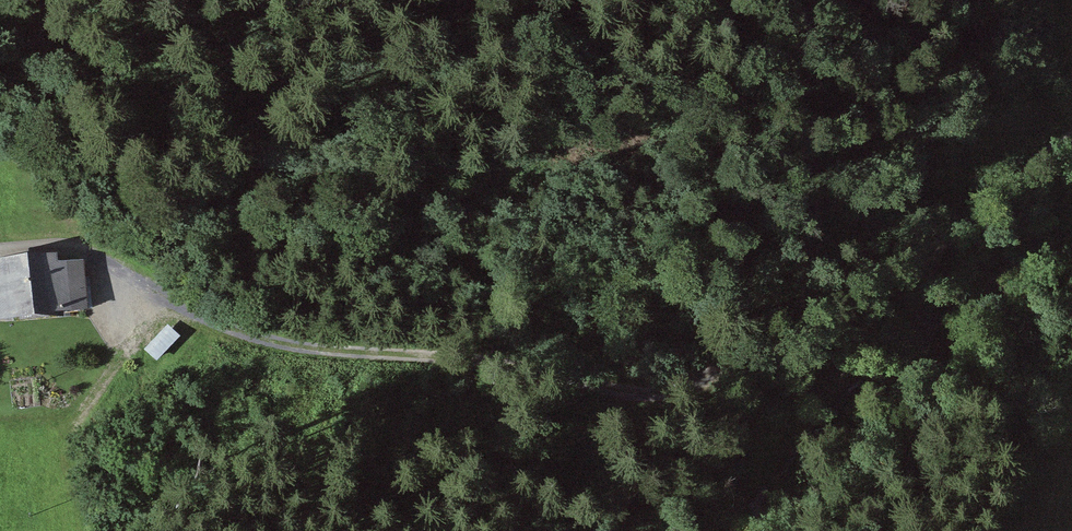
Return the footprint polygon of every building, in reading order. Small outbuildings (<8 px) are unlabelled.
[(0,264),(0,299),(2,317),(79,309),(75,262),(51,265),(51,259),(0,264)] [(178,336),(167,326),(146,349),(157,359),(178,336)]
